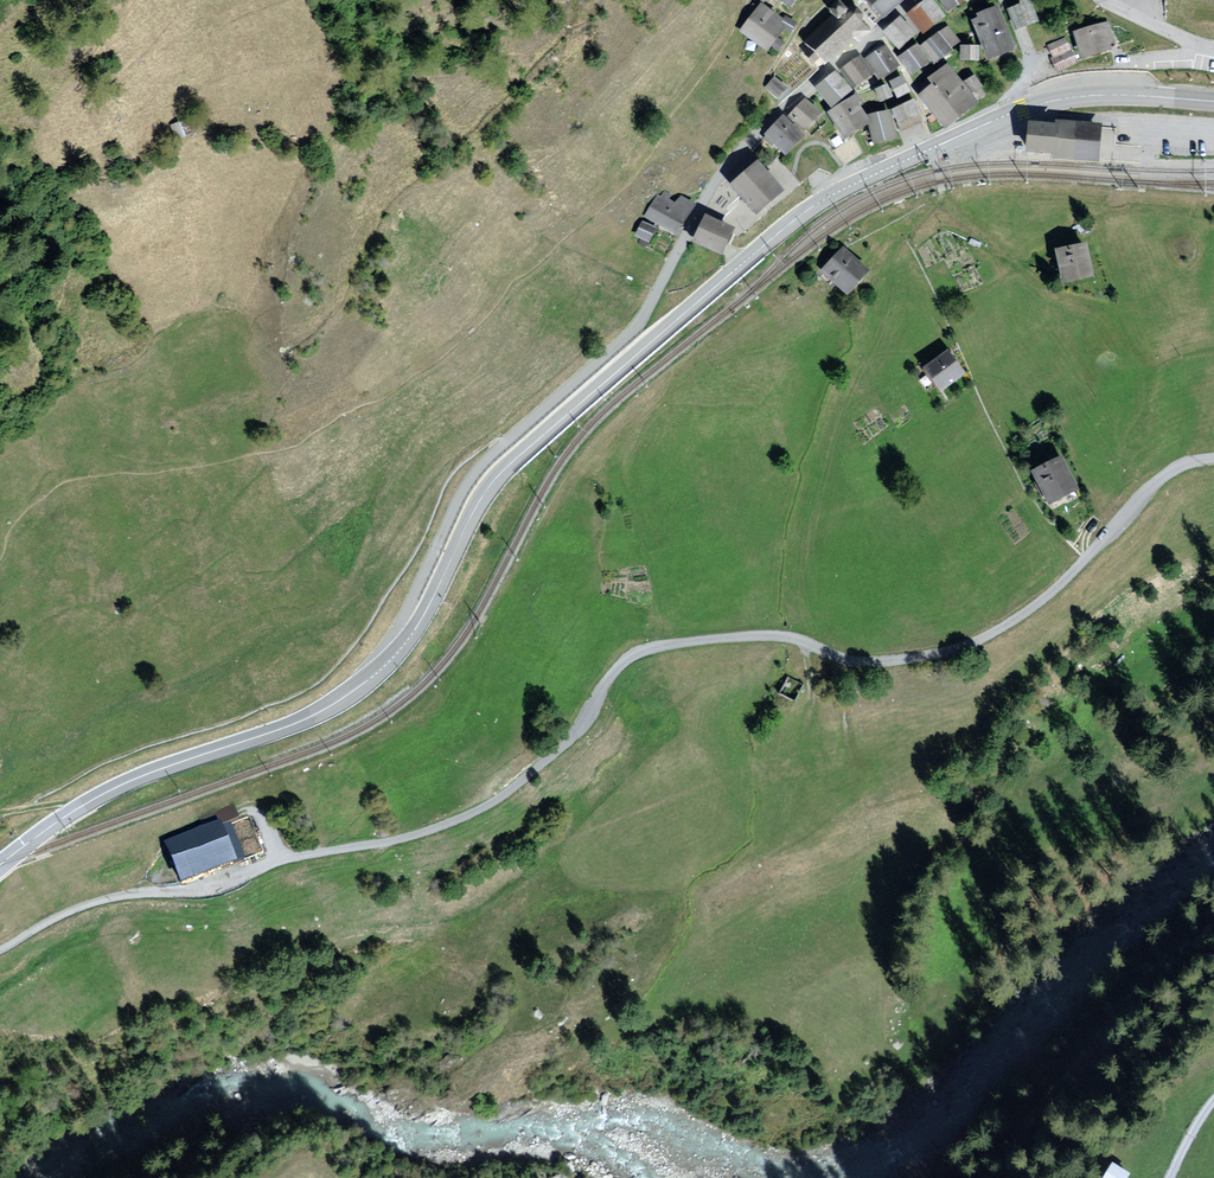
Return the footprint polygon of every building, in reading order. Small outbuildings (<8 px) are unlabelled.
[(849,9),(841,0),(837,0),(829,9),(833,13),(838,19),(849,9)] [(886,18),(906,0),(869,0),(886,18)] [(925,34),(947,17),(934,0),(926,0),(909,13),(925,34)] [(951,12),(969,0),(943,0),(951,12)] [(1010,9),(1019,30),(1038,22),(1030,1),(1010,9)] [(741,30),(769,51),(786,29),(780,24),(782,22),(760,5),(741,30)] [(976,20),(990,55),(1014,46),(999,8),(980,15),(981,18),(976,20)] [(833,13),(802,43),(826,67),(854,40),(858,44),(871,31),(863,23),(863,14),(857,9),(849,9),(838,19),(833,13)] [(795,23),(787,17),(783,24),(791,30),(795,23)] [(885,33),(899,51),(917,37),(902,19),(885,33)] [(1079,33),(1086,56),(1110,48),(1108,42),(1113,41),(1108,24),(1079,33)] [(924,43),(937,60),(960,43),(947,26),(924,43)] [(1050,44),(1055,56),(1072,49),(1066,37),(1050,44)] [(900,57),(912,74),(928,62),(916,45),(900,57)] [(963,45),(962,58),(980,59),(981,46),(963,45)] [(867,60),(879,78),(897,66),(886,48),(867,60)] [(1054,59),(1059,71),(1079,63),(1074,51),(1054,59)] [(842,69),(855,87),(872,75),(859,57),(842,69)] [(924,98),(947,126),(976,104),(947,68),(929,83),(934,89),(924,98)] [(816,89),(832,107),(851,91),(836,72),(816,89)] [(892,82),(899,97),(911,92),(904,76),(892,82)] [(767,87),(780,97),(788,86),(775,77),(767,87)] [(974,77),(967,82),(973,91),(980,86),(974,77)] [(877,88),(881,100),(893,96),(888,84),(877,88)] [(831,111),(848,137),(870,123),(859,106),(864,102),(859,93),(831,111)] [(791,113),(806,128),(822,113),(807,98),(791,113)] [(895,110),(901,123),(922,114),(915,101),(895,110)] [(875,141),(895,137),(890,110),(870,114),(875,141)] [(764,135),(787,158),(807,140),(784,116),(764,135)] [(189,119),(171,125),(176,140),(194,135),(189,119)] [(1080,154),(1098,155),(1100,130),(1031,125),(1029,151),(1054,152),(1080,154)] [(743,195),(757,211),(779,193),(756,166),(734,184),(743,195)] [(644,216),(678,234),(690,211),(676,203),(657,193),(644,216)] [(680,194),(676,203),(690,211),(695,202),(680,194)] [(696,240),(722,252),(731,231),(728,229),(706,219),(696,240)] [(657,227),(642,221),(636,236),(651,242),(657,227)] [(1060,250),(1067,281),(1093,275),(1085,244),(1060,250)] [(826,271),(847,291),(865,271),(855,261),(844,251),(826,271)] [(930,368),(945,388),(963,373),(948,354),(930,368)] [(1036,474),(1051,501),(1074,488),(1060,461),(1036,474)] [(803,683),(790,676),(783,690),(796,696),(803,683)] [(235,823),(173,847),(187,883),(222,869),(249,859),(235,823)] [(1136,1169),(1119,1155),(1101,1177),(1128,1177),(1136,1169)]
